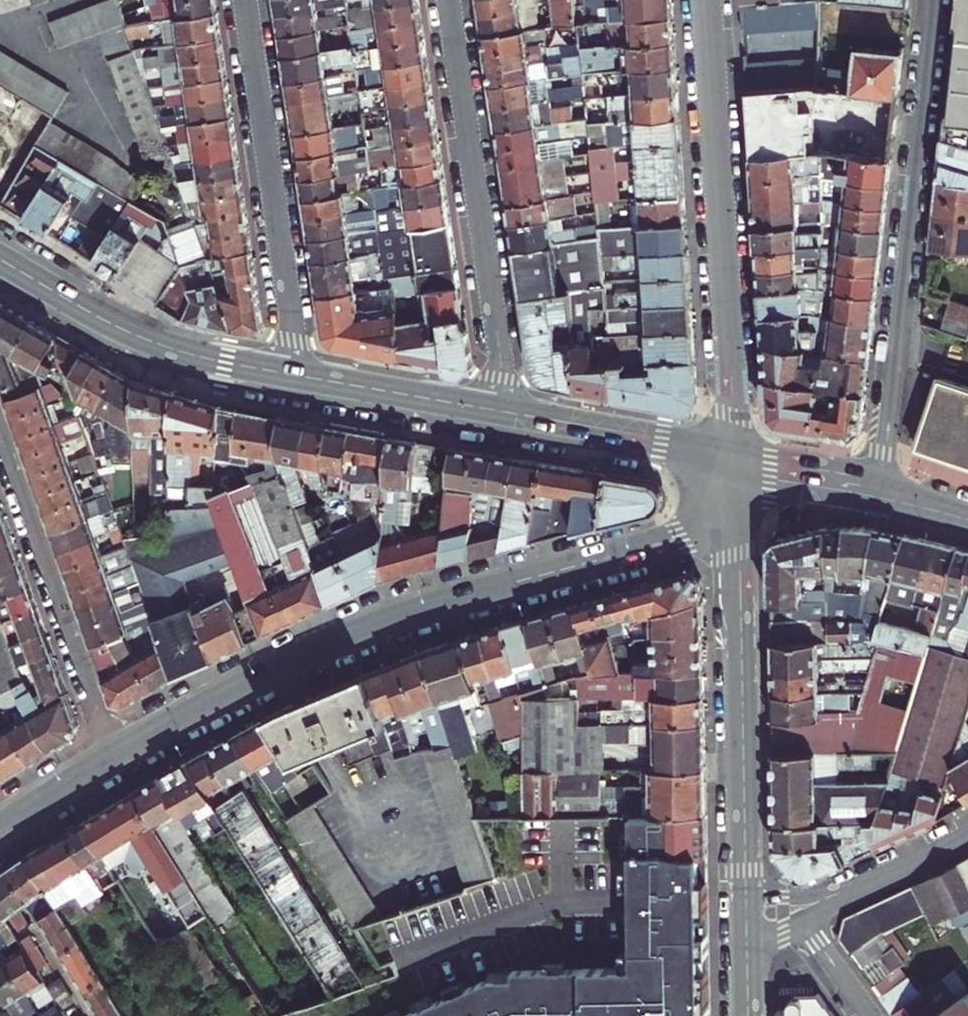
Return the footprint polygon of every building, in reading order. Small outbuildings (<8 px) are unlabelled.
[(86,38),(99,33),(100,33),(104,46),(109,59),(114,70),(119,84),(124,98),(129,111),(135,126),(136,128),(139,138),(145,151),(145,152),(168,144),(162,130),(161,126),(159,120),(158,118),(154,105),(153,103),(152,99),(148,89),(147,87),(143,75),(141,69),(138,62),(136,56),(134,49),(130,37),(129,36),(125,26),(125,23),(119,8),(116,0),(110,0),(102,3),(89,8),(77,13),(63,18),(50,23),(60,48),(72,43),(86,38)] [(164,20),(216,12),(214,0),(167,0),(160,1),(164,20)] [(276,15),(316,9),(336,6),(346,4),(345,0),(274,0),(276,15)] [(379,24),(419,18),(417,0),(408,0),(376,4),(379,24)] [(479,15),(519,10),(519,8),(528,7),(530,18),(536,17),(534,0),(477,0),(479,15)] [(611,19),(672,14),(671,0),(610,0),(611,19)] [(955,26),(956,27),(962,28),(961,39),(955,39),(954,38),(949,85),(950,85),(956,86),(955,96),(949,95),(947,94),(943,137),(967,145),(967,0),(958,0),(955,26)] [(152,4),(154,21),(164,20),(160,1),(152,4)] [(577,21),(575,1),(552,4),(554,22),(577,21)] [(753,4),(746,5),(747,33),(818,29),(819,1),(781,3),(753,4)] [(346,4),(336,6),(339,27),(349,26),(347,9),(346,4)] [(479,15),(482,34),(525,28),(529,27),(528,23),(536,22),(536,17),(530,18),(528,7),(519,8),(519,10),(479,15)] [(360,27),(357,8),(347,9),(349,26),(349,29),(360,27)] [(316,9),(276,15),(279,36),(320,29),(316,9)] [(216,12),(164,20),(168,44),(220,36),(216,12)] [(608,44),(631,42),(674,39),(672,14),(611,19),(577,21),(579,46),(608,44)] [(379,24),(382,44),(422,39),(419,18),(379,24)] [(323,51),(321,38),(337,36),(338,44),(344,43),(345,48),(352,47),(349,29),(349,26),(339,27),(320,29),(279,36),(282,57),(323,51)] [(545,39),(543,26),(537,26),(538,40),(545,39)] [(362,47),(360,27),(349,29),(352,47),(352,48),(362,47)] [(482,34),(485,51),(527,45),(525,28),(482,34)] [(155,46),(158,66),(223,55),(220,36),(168,44),(155,46)] [(321,38),(323,51),(345,48),(344,43),(338,44),(337,36),(321,38)] [(382,44),(385,64),(425,58),(422,39),(382,44)] [(632,68),(675,65),(674,39),(631,42),(632,68)] [(623,68),(632,68),(631,42),(608,44),(609,54),(613,54),(622,54),(623,68)] [(529,62),(541,60),(539,46),(539,44),(527,45),(529,62)] [(580,52),(582,71),(614,69),(613,54),(609,54),(608,44),(579,46),(580,52)] [(485,51),(487,68),(529,62),(527,45),(485,51)] [(548,58),(546,45),(539,46),(541,60),(545,60),(548,58)] [(326,76),(325,65),(354,61),(352,48),(352,47),(345,48),(323,51),(282,57),(286,82),(326,76)] [(817,86),(747,92),(751,157),(793,154),(821,153),(837,154),(850,156),(889,160),(900,51),(857,47),(855,67),(817,62),(817,86)] [(134,49),(136,56),(143,56),(142,48),(134,49)] [(5,87),(18,95),(29,101),(40,109),(52,116),(54,117),(68,93),(44,78),(0,51),(0,84),(5,87)] [(566,59),(548,61),(550,76),(582,71),(580,52),(565,54),(566,59)] [(174,83),(186,82),(225,75),(223,55),(158,66),(141,69),(143,75),(172,71),(174,83)] [(385,64),(388,83),(428,77),(425,58),(385,64)] [(529,62),(532,78),(546,77),(550,76),(548,61),(548,58),(545,60),(541,60),(529,62)] [(817,58),(745,63),(747,92),(817,86),(817,62),(817,58)] [(487,68),(489,84),(532,78),(529,62),(487,68)] [(677,89),(675,65),(632,68),(623,68),(614,69),(582,71),(584,86),(620,83),(621,93),(677,89)] [(340,95),(338,74),(326,76),(286,82),(289,102),(329,96),(340,95)] [(225,75),(186,82),(189,99),(189,101),(229,96),(225,75)] [(367,107),(391,104),(431,98),(428,77),(388,83),(358,87),(358,90),(359,96),(360,102),(361,109),(367,107)] [(489,84),(493,107),(549,98),(553,98),(552,89),(547,89),(546,77),(532,78),(489,84)] [(19,104),(38,115),(30,128),(41,135),(48,123),(52,116),(40,109),(29,101),(18,95),(5,87),(0,84),(0,137),(19,104)] [(677,89),(621,93),(585,96),(586,108),(587,115),(587,121),(611,120),(610,108),(630,107),(635,103),(636,118),(678,115),(677,89)] [(329,96),(331,106),(355,102),(354,97),(353,93),(340,95),(329,96)] [(189,101),(192,122),(231,116),(229,96),(189,101)] [(291,113),(294,133),(334,127),(333,117),(331,107),(331,106),(329,96),(289,102),(291,113)] [(391,104),(394,123),(434,117),(431,98),(391,104)] [(493,107),(496,128),(536,122),(587,115),(586,108),(556,112),(555,110),(551,111),(549,98),(493,107)] [(610,108),(611,120),(636,118),(635,103),(630,107),(610,108)] [(344,116),(345,125),(363,122),(362,116),(362,113),(344,116)] [(496,128),(499,147),(539,141),(583,134),(588,133),(587,121),(587,115),(536,122),(496,128)] [(588,133),(589,140),(590,147),(614,146),(638,144),(680,141),(678,115),(636,118),(611,120),(587,121),(588,133)] [(192,122),(195,140),(234,134),(231,116),(192,122)] [(345,125),(344,116),(333,117),(334,127),(345,125)] [(394,123),(397,143),(437,137),(434,117),(394,123)] [(294,133),(297,156),(338,150),(336,136),(339,135),(342,138),(365,135),(364,128),(363,122),(345,125),(334,127),(294,133)] [(74,137),(62,131),(48,123),(41,135),(36,144),(48,152),(59,158),(71,165),(82,173),(95,180),(107,188),(118,195),(130,202),(142,183),(131,177),(109,158),(97,151),(85,144),(74,137)] [(195,140),(198,160),(237,154),(234,134),(195,140)] [(397,143),(400,164),(440,158),(437,137),(397,143)] [(956,183),(957,177),(967,177),(967,145),(943,137),(938,181),(956,183)] [(539,141),(499,147),(501,165),(542,159),(539,141)] [(592,165),(592,170),(593,175),(594,190),(595,200),(611,199),(620,198),(617,177),(640,176),(641,196),(684,193),(680,141),(638,144),(639,159),(616,161),(614,146),(590,147),(591,152),(592,165)] [(78,252),(93,261),(130,202),(118,195),(107,188),(95,180),(82,173),(71,165),(59,158),(48,152),(36,144),(0,204),(48,233),(60,215),(67,212),(72,205),(70,199),(73,193),(86,201),(78,216),(94,226),(91,232),(78,252)] [(338,150),(297,156),(300,179),(336,174),(358,170),(364,170),(370,168),(368,154),(367,148),(367,146),(338,150)] [(751,157),(752,179),(795,176),(822,174),(821,165),(821,163),(821,157),(821,153),(793,154),(751,157)] [(198,160),(200,178),(240,173),(237,154),(198,160)] [(822,177),(828,177),(838,178),(887,183),(889,160),(850,156),(848,171),(840,169),(834,164),(821,163),(821,165),(822,174),(822,177)] [(501,165),(504,183),(544,177),(543,171),(559,168),(557,157),(542,159),(501,165)] [(386,166),(389,186),(443,178),(440,158),(400,164),(386,166)] [(177,170),(181,182),(190,180),(185,167),(177,170)] [(366,183),(364,170),(358,170),(360,184),(366,183)] [(200,178),(203,197),(242,191),(240,173),(200,178)] [(300,179),(303,199),(339,194),(336,174),(300,179)] [(795,176),(752,179),(754,206),(822,201),(822,199),(822,177),(822,174),(795,176)] [(547,197),(544,177),(504,183),(507,203),(547,197)] [(372,189),(374,197),(385,196),(386,200),(404,198),(406,206),(446,200),(443,178),(389,186),(372,189)] [(838,178),(835,201),(884,206),(887,183),(838,178)] [(551,184),(553,196),(572,193),(570,181),(551,184)] [(934,215),(967,219),(967,185),(956,183),(938,181),(934,215)] [(242,191),(203,197),(206,216),(210,215),(245,210),(242,191)] [(303,199),(306,219),(346,213),(343,193),(339,194),(303,199)] [(507,203),(510,222),(550,216),(548,205),(553,204),(556,207),(575,204),(573,193),(572,193),(553,196),(547,197),(507,203)] [(642,204),(644,224),(685,221),(684,193),(641,196),(635,197),(635,204),(642,204)] [(596,209),(598,221),(598,227),(612,226),(611,199),(595,200),(596,209)] [(406,206),(376,210),(379,230),(379,232),(388,231),(386,222),(408,218),(410,228),(449,222),(446,200),(406,206)] [(754,206),(755,228),(798,225),(800,225),(799,213),(822,212),(822,201),(754,206)] [(833,223),(882,229),(884,206),(835,201),(833,223)] [(130,202),(93,261),(184,318),(194,299),(168,233),(164,222),(130,202)] [(366,203),(367,210),(376,209),(375,202),(366,203)] [(642,204),(635,204),(636,225),(644,224),(642,204)] [(306,219),(309,238),(379,230),(376,210),(376,209),(367,210),(346,213),(306,219)] [(245,210),(210,215),(213,235),(248,230),(245,210)] [(934,215),(930,249),(967,254),(967,219),(934,215)] [(514,248),(573,239),(600,235),(598,227),(598,221),(559,228),(558,232),(552,233),(550,216),(510,222),(514,248)] [(636,225),(612,226),(598,227),(600,235),(602,255),(614,254),(687,249),(685,221),(644,224),(636,225)] [(383,252),(383,255),(453,244),(449,222),(410,228),(388,231),(379,232),(383,252)] [(880,251),(882,229),(833,223),(830,246),(880,251)] [(755,228),(757,249),(823,245),(823,230),(822,224),(815,224),(815,232),(798,233),(798,225),(755,228)] [(183,228),(168,233),(194,299),(184,318),(233,328),(220,292),(216,281),(213,272),(208,258),(191,263),(188,254),(185,255),(183,249),(190,246),(183,228)] [(248,230),(213,235),(216,254),(251,249),(248,230)] [(383,252),(379,232),(379,230),(309,238),(312,262),(351,256),(365,255),(383,252)] [(600,235),(573,239),(514,248),(531,364),(534,373),(541,382),(578,389),(573,324),(572,301),(571,291),(577,290),(580,290),(584,289),(606,286),(605,282),(605,277),(604,271),(602,255),(600,235)] [(191,263),(208,258),(207,255),(203,242),(190,246),(183,249),(185,255),(188,254),(191,263)] [(385,268),(387,276),(416,271),(456,265),(453,244),(383,255),(385,268)] [(757,249),(758,270),(800,268),(800,257),(821,256),(823,245),(757,249)] [(880,251),(830,246),(823,245),(821,256),(819,267),(838,269),(877,273),(880,251)] [(208,258),(213,272),(217,271),(217,268),(228,267),(229,273),(254,269),(251,249),(216,254),(207,255),(208,258)] [(687,249),(614,254),(615,270),(628,268),(628,271),(634,271),(635,279),(689,276),(687,249)] [(368,271),(385,268),(383,255),(383,252),(365,255),(368,271)] [(602,255),(604,271),(615,270),(614,254),(602,255)] [(368,271),(365,255),(351,256),(354,273),(359,272),(364,271),(368,271)] [(312,262),(315,279),(354,274),(354,273),(351,256),(312,262)] [(426,290),(459,285),(456,265),(416,271),(417,279),(419,291),(426,290)] [(220,292),(233,328),(254,333),(263,327),(262,327),(254,269),(229,273),(228,267),(217,268),(217,271),(213,272),(216,281),(230,276),(231,286),(226,288),(226,291),(220,292)] [(387,276),(385,268),(368,271),(368,277),(371,290),(388,287),(387,276)] [(758,270),(760,291),(813,287),(818,288),(819,281),(801,279),(800,268),(758,270)] [(832,283),(819,281),(818,288),(823,289),(830,289),(838,290),(875,295),(877,273),(838,269),(836,286),(832,283)] [(392,287),(393,295),(419,291),(417,279),(416,271),(387,276),(388,287),(392,287)] [(315,279),(317,297),(357,292),(354,274),(315,279)] [(624,306),(691,303),(689,276),(635,279),(636,288),(630,288),(630,291),(617,292),(618,307),(624,306)] [(419,291),(420,297),(427,296),(432,320),(463,316),(459,285),(426,290),(419,291)] [(591,308),(608,307),(606,287),(606,286),(584,289),(586,308),(591,308)] [(405,360),(398,325),(393,295),(392,287),(388,287),(371,290),(357,292),(317,297),(323,336),(334,348),(405,360)] [(760,291),(761,316),(798,313),(802,313),(810,312),(819,313),(821,314),(823,295),(823,289),(818,288),(813,287),(760,291)] [(875,295),(838,290),(835,315),(872,320),(875,295)] [(945,316),(967,322),(967,305),(950,300),(945,316)] [(32,322),(0,303),(0,387),(20,379),(10,351),(14,353),(32,322)] [(693,330),(691,303),(624,306),(618,307),(608,307),(610,322),(641,320),(643,334),(693,330)] [(593,323),(610,322),(608,307),(591,308),(593,323)] [(761,316),(763,343),(815,352),(816,333),(799,330),(798,313),(761,316)] [(872,320),(835,315),(821,314),(819,313),(818,320),(818,323),(831,324),(830,333),(871,339),(872,320)] [(427,321),(398,325),(405,360),(463,371),(470,364),(463,316),(432,320),(427,321)] [(940,331),(967,339),(967,322),(945,316),(940,331)] [(39,375),(45,379),(56,364),(64,369),(56,336),(32,322),(14,353),(36,366),(42,370),(39,375)] [(573,324),(578,389),(616,397),(613,365),(597,366),(594,336),(593,323),(573,324)] [(693,330),(643,334),(594,336),(597,366),(613,365),(695,360),(693,330)] [(817,332),(816,333),(815,352),(821,353),(823,332),(817,332)] [(830,333),(827,354),(868,359),(871,339),(830,333)] [(72,374),(84,352),(56,336),(64,369),(72,374)] [(868,359),(827,354),(821,353),(815,352),(763,343),(765,380),(820,387),(834,389),(865,394),(868,359)] [(84,352),(72,374),(77,398),(85,403),(87,396),(90,382),(101,362),(84,352)] [(697,400),(695,360),(613,365),(616,397),(686,411),(697,400)] [(87,396),(85,403),(81,412),(86,424),(102,418),(100,411),(97,410),(116,371),(101,362),(90,382),(87,396)] [(42,370),(36,366),(34,371),(36,372),(35,389),(41,386),(51,383),(45,379),(39,375),(42,370)] [(132,445),(133,381),(116,371),(97,410),(100,411),(112,419),(105,430),(106,435),(108,443),(110,451),(111,455),(113,464),(131,458),(132,445)] [(915,450),(967,467),(967,389),(941,380),(938,379),(915,450)] [(778,427),(822,435),(825,412),(817,411),(820,387),(765,380),(768,416),(778,427)] [(151,446),(152,386),(133,381),(132,445),(131,478),(150,478),(151,446)] [(4,400),(10,418),(48,405),(67,398),(51,383),(41,386),(35,389),(4,400)] [(165,532),(166,508),(168,454),(173,392),(152,386),(151,446),(150,490),(160,490),(159,533),(165,532)] [(861,432),(865,394),(834,389),(832,407),(831,412),(825,412),(822,435),(853,440),(861,432)] [(168,454),(166,508),(212,503),(231,556),(251,548),(231,494),(230,494),(228,493),(227,494),(214,496),(213,487),(190,484),(192,449),(214,450),(218,406),(173,392),(168,454)] [(48,405),(10,418),(17,437),(55,423),(77,416),(76,415),(72,403),(67,398),(48,405)] [(232,452),(236,410),(220,406),(218,406),(214,450),(232,452)] [(273,445),(278,417),(236,410),(232,452),(237,461),(252,482),(281,474),(276,459),(273,445)] [(306,422),(278,417),(273,445),(276,459),(281,474),(293,508),(304,504),(314,504),(314,495),(308,496),(295,463),(300,465),(301,465),(306,422)] [(321,468),(326,426),(306,422),(301,465),(321,468)] [(55,423),(17,437),(24,456),(61,442),(55,423)] [(341,488),(348,429),(326,426),(321,468),(323,487),(324,491),(324,497),(326,497),(331,496),(330,486),(341,488)] [(339,496),(354,498),(356,478),(377,480),(375,501),(382,502),(387,436),(348,429),(341,488),(339,496)] [(108,443),(106,435),(91,439),(97,455),(110,451),(108,443)] [(442,517),(426,515),(418,514),(415,535),(401,539),(396,524),(408,524),(410,504),(412,475),(430,477),(430,478),(446,480),(449,447),(387,436),(382,502),(381,522),(377,582),(379,581),(437,566),(442,517)] [(61,442),(24,456),(30,475),(68,461),(61,442)] [(468,558),(471,528),(476,526),(476,499),(474,499),(475,488),(487,489),(492,455),(449,447),(446,480),(442,517),(437,566),(468,558)] [(232,452),(214,450),(213,457),(237,461),(232,452)] [(105,458),(108,465),(113,464),(111,455),(105,458)] [(492,455),(487,489),(485,500),(491,502),(490,506),(496,507),(507,508),(515,459),(492,455)] [(94,460),(97,469),(103,466),(101,459),(94,460)] [(468,558),(527,543),(531,527),(536,498),(542,463),(515,459),(507,508),(504,523),(491,522),(476,526),(471,528),(468,558)] [(68,461),(30,475),(37,493),(75,480),(68,461)] [(542,463),(536,498),(564,502),(575,505),(571,532),(601,525),(605,474),(542,463)] [(252,482),(255,486),(278,543),(279,542),(303,534),(293,508),(281,474),(252,482)] [(657,483),(605,474),(601,525),(657,511),(660,509),(662,505),(664,501),(664,497),(664,493),(662,490),(660,486),(657,483)] [(412,475),(410,504),(427,506),(430,478),(430,477),(412,475)] [(442,517),(446,480),(430,478),(427,506),(426,515),(442,517)] [(75,480),(37,493),(44,512),(81,499),(75,480)] [(278,543),(255,486),(231,494),(251,548),(267,541),(269,546),(278,543)] [(475,488),(474,499),(476,499),(485,500),(487,489),(475,488)] [(81,499),(44,512),(50,532),(88,518),(87,517),(112,508),(105,490),(95,494),(97,499),(83,504),(81,499)] [(575,505),(564,502),(560,527),(561,535),(571,532),(575,505)] [(139,582),(144,599),(183,583),(182,579),(197,573),(232,558),(231,556),(212,503),(166,508),(165,532),(159,533),(149,535),(135,537),(123,539),(125,544),(133,566),(139,582)] [(492,511),(491,522),(504,523),(507,508),(496,507),(495,512),(492,511)] [(50,532),(57,551),(95,537),(94,534),(91,525),(100,522),(103,531),(108,529),(118,526),(115,516),(112,508),(87,517),(88,518),(50,532)] [(9,530),(2,511),(0,512),(0,534),(9,530)] [(373,540),(337,557),(354,592),(377,582),(381,522),(365,523),(373,540)] [(125,544),(123,539),(118,526),(108,529),(113,542),(116,541),(118,547),(125,544)] [(527,543),(561,535),(560,527),(551,529),(531,527),(527,543)] [(840,574),(845,527),(825,528),(826,572),(826,585),(839,584),(840,574)] [(864,527),(845,527),(840,574),(849,575),(848,584),(839,584),(839,591),(848,592),(862,594),(874,529),(864,527)] [(770,547),(771,603),(803,602),(803,573),(826,572),(825,528),(778,539),(770,547)] [(859,611),(880,617),(886,597),(903,536),(874,529),(862,594),(859,611)] [(15,549),(9,530),(0,534),(0,555),(15,549)] [(279,542),(307,614),(328,604),(307,548),(303,534),(279,542)] [(903,536),(886,597),(914,604),(931,542),(903,536)] [(95,537),(57,551),(64,569),(101,556),(100,553),(95,537)] [(231,556),(232,558),(249,605),(260,636),(307,614),(279,542),(278,543),(269,546),(267,541),(251,548),(231,556)] [(922,632),(907,629),(902,648),(927,654),(933,635),(957,548),(931,542),(919,585),(914,604),(923,606),(922,612),(927,613),(922,632)] [(318,543),(307,548),(328,604),(354,592),(337,557),(328,561),(318,543)] [(101,556),(64,569),(70,588),(108,575),(120,570),(133,566),(125,544),(118,547),(100,553),(101,556)] [(957,548),(933,635),(944,638),(953,608),(962,610),(965,611),(967,601),(967,551),(957,548)] [(22,568),(15,549),(0,555),(0,576),(22,568)] [(115,593),(114,591),(126,587),(139,582),(133,566),(120,570),(108,575),(70,588),(77,606),(115,593)] [(3,597),(9,594),(29,587),(22,568),(0,576),(0,598),(3,597)] [(826,585),(826,572),(803,573),(803,602),(771,603),(771,620),(827,619),(826,602),(826,595),(826,590),(826,585)] [(182,579),(183,583),(212,659),(260,636),(249,605),(234,611),(227,596),(217,600),(210,588),(204,590),(197,573),(182,579)] [(652,615),(701,601),(701,578),(693,573),(614,595),(620,618),(630,617),(652,615)] [(121,612),(120,609),(145,600),(144,599),(139,582),(126,587),(114,591),(115,593),(77,606),(84,625),(121,612)] [(212,659),(183,583),(144,599),(145,600),(149,612),(156,630),(172,678),(175,677),(212,659)] [(16,616),(37,609),(29,587),(9,594),(3,597),(0,598),(0,613),(1,617),(3,621),(16,616)] [(827,619),(842,619),(852,619),(857,620),(859,611),(862,594),(848,592),(839,591),(833,590),(832,595),(826,595),(826,602),(827,619)] [(594,601),(600,624),(608,622),(612,636),(624,633),(620,618),(614,595),(594,601)] [(586,644),(596,640),(592,627),(600,624),(594,601),(575,606),(586,644)] [(702,632),(701,601),(652,615),(630,617),(633,638),(647,637),(647,635),(702,632)] [(962,610),(960,620),(956,626),(967,630),(967,601),(965,611),(962,610)] [(526,621),(544,682),(554,678),(550,662),(577,654),(582,671),(592,667),(586,644),(575,606),(526,621)] [(37,609),(16,616),(24,637),(44,630),(37,609)] [(121,612),(84,625),(90,645),(127,632),(127,634),(133,632),(131,629),(130,625),(127,626),(121,612)] [(156,630),(149,612),(137,619),(141,625),(146,636),(156,630)] [(5,710),(5,709),(21,700),(19,698),(16,692),(13,687),(19,684),(24,680),(22,675),(20,670),(18,665),(12,647),(10,642),(4,626),(3,621),(1,617),(0,613),(0,702),(5,710)] [(771,620),(772,673),(825,672),(844,672),(870,672),(879,643),(874,641),(852,642),(852,619),(842,619),(827,619),(771,620)] [(852,642),(874,641),(877,631),(870,630),(863,621),(857,620),(852,619),(852,642)] [(545,688),(544,682),(526,621),(502,628),(516,680),(521,696),(523,695),(545,688)] [(19,640),(12,623),(4,626),(10,642),(19,640)] [(877,631),(874,641),(879,643),(902,648),(907,629),(879,623),(877,631)] [(143,654),(134,659),(151,691),(172,678),(156,630),(146,636),(141,625),(131,629),(133,632),(127,634),(126,634),(129,639),(133,637),(135,643),(137,643),(143,654)] [(516,680),(502,628),(482,634),(494,678),(496,687),(516,680)] [(44,630),(24,637),(32,660),(52,652),(44,630)] [(122,707),(151,691),(134,659),(124,641),(129,639),(126,634),(127,634),(127,632),(90,645),(111,703),(122,707)] [(647,637),(633,638),(636,663),(638,673),(658,672),(703,672),(702,632),(647,635),(647,637)] [(460,640),(473,684),(494,678),(482,634),(460,640)] [(960,738),(966,720),(967,712),(967,658),(955,654),(949,640),(944,638),(933,635),(927,654),(918,684),(910,712),(897,753),(892,770),(889,782),(885,794),(901,796),(900,806),(918,809),(924,782),(945,789),(960,738)] [(618,666),(611,637),(608,637),(603,639),(596,640),(586,644),(592,667),(594,673),(638,673),(636,663),(618,666)] [(473,684),(460,640),(423,651),(451,747),(455,758),(476,751),(459,695),(475,690),(473,684)] [(820,727),(773,728),(774,755),(897,753),(910,712),(875,713),(886,676),(918,684),(927,654),(902,648),(879,643),(870,672),(867,681),(863,694),(858,713),(820,714),(820,727)] [(451,747),(423,651),(387,666),(405,725),(408,735),(411,745),(413,755),(418,754),(416,743),(431,738),(435,752),(451,747)] [(35,670),(38,677),(58,670),(52,652),(32,660),(35,670)] [(387,666),(366,675),(386,733),(405,725),(387,666)] [(39,680),(44,695),(64,688),(58,670),(38,677),(39,680)] [(31,680),(29,672),(22,675),(24,680),(24,682),(31,680)] [(622,699),(655,698),(703,697),(703,672),(658,672),(658,678),(622,680),(622,699)] [(863,694),(867,681),(844,682),(844,672),(825,672),(772,673),(773,695),(863,694)] [(366,675),(264,719),(295,769),(290,772),(294,779),(313,767),(310,759),(367,734),(377,757),(393,751),(386,733),(366,675)] [(13,687),(16,692),(22,689),(19,684),(13,687)] [(19,698),(21,700),(51,751),(73,737),(78,725),(64,688),(44,695),(47,703),(43,705),(34,689),(19,698)] [(506,692),(499,694),(501,702),(508,699),(506,692)] [(493,704),(501,702),(499,694),(491,697),(493,704)] [(863,694),(773,695),(773,728),(820,727),(820,714),(858,713),(863,694)] [(493,704),(490,705),(500,743),(523,736),(523,701),(523,695),(521,696),(508,699),(501,702),(493,704)] [(624,725),(704,724),(703,697),(655,698),(655,715),(648,715),(644,710),(624,711),(624,725)] [(10,725),(31,762),(51,751),(21,700),(5,709),(13,724),(10,725)] [(704,755),(704,724),(624,725),(577,726),(577,700),(523,701),(523,736),(523,773),(556,772),(603,772),(602,744),(630,744),(630,746),(655,745),(655,755),(704,755)] [(17,771),(31,762),(10,725),(13,724),(5,709),(5,710),(0,702),(0,742),(17,771)] [(295,769),(264,719),(249,728),(285,784),(294,779),(290,772),(295,769)] [(285,784),(249,728),(234,736),(254,769),(270,793),(285,784)] [(411,745),(408,735),(402,737),(405,746),(411,745)] [(230,739),(225,741),(245,774),(250,771),(254,769),(234,736),(230,739)] [(960,738),(945,789),(957,782),(967,802),(967,752),(960,738)] [(228,783),(245,774),(225,741),(208,751),(228,783)] [(17,771),(0,742),(0,781),(17,771)] [(421,754),(464,890),(496,879),(491,868),(473,819),(455,758),(451,747),(435,752),(421,754)] [(222,786),(228,783),(208,751),(190,762),(218,805),(232,797),(230,794),(233,792),(232,789),(225,793),(222,786)] [(775,826),(867,824),(877,824),(885,794),(889,782),(842,784),(842,771),(892,770),(897,753),(774,755),(775,826)] [(655,755),(655,771),(705,770),(704,755),(655,755)] [(227,821),(218,805),(190,762),(165,776),(194,822),(204,839),(229,824),(227,821)] [(631,816),(639,816),(705,815),(705,770),(655,771),(649,772),(650,785),(641,785),(641,798),(564,801),(564,817),(610,817),(631,816)] [(523,773),(523,818),(557,817),(556,772),(523,773)] [(188,825),(194,822),(165,776),(160,779),(188,825)] [(188,825),(160,779),(134,794),(204,906),(224,894),(184,829),(189,826),(188,825)] [(934,823),(945,789),(924,782),(918,809),(914,832),(934,823)] [(236,795),(232,797),(218,805),(227,821),(255,805),(246,789),(236,795)] [(134,794),(110,808),(173,909),(177,907),(189,926),(208,912),(204,906),(134,794)] [(895,840),(900,806),(901,796),(885,794),(877,824),(867,824),(872,836),(877,848),(895,840)] [(255,805),(227,821),(229,824),(238,837),(265,821),(255,805)] [(312,806),(289,821),(358,930),(383,921),(312,806)] [(918,809),(900,806),(895,840),(914,832),(918,809)] [(102,855),(110,868),(127,858),(163,916),(173,909),(110,808),(83,823),(102,855)] [(705,815),(639,816),(631,816),(634,968),(514,970),(514,978),(491,978),(404,1015),(709,1015),(706,874),(705,815)] [(265,821),(238,837),(247,853),(274,836),(265,821)] [(108,869),(110,868),(102,855),(83,823),(66,832),(94,878),(103,873),(106,877),(111,874),(108,869)] [(775,847),(822,847),(822,840),(856,839),(856,844),(872,836),(867,824),(775,826),(775,847)] [(77,895),(97,882),(94,878),(66,832),(45,845),(77,895)] [(285,852),(274,836),(247,853),(257,869),(285,852)] [(807,880),(877,848),(872,836),(856,844),(850,846),(822,847),(775,847),(794,876),(807,880)] [(57,907),(77,895),(45,845),(26,856),(57,907)] [(285,852),(257,869),(267,884),(294,867),(285,852)] [(8,870),(28,903),(30,901),(34,908),(31,910),(35,922),(39,920),(38,919),(57,907),(26,856),(8,870)] [(955,866),(967,894),(967,858),(955,866)] [(955,866),(932,877),(951,915),(956,925),(962,921),(958,912),(967,907),(967,894),(955,866)] [(303,883),(294,867),(267,884),(277,899),(303,883)] [(28,903),(8,870),(0,876),(0,899),(11,917),(20,931),(29,925),(20,910),(28,903)] [(932,877),(912,886),(925,913),(933,930),(940,926),(938,921),(951,915),(932,877)] [(303,883),(277,899),(287,915),(313,899),(303,883)] [(896,893),(909,920),(925,913),(912,886),(896,893)] [(896,893),(882,900),(895,927),(909,920),(896,893)] [(6,920),(9,918),(11,917),(0,899),(0,909),(6,920)] [(323,915),(313,899),(287,915),(297,931),(323,915)] [(867,907),(880,932),(881,933),(883,932),(895,927),(882,900),(867,907)] [(39,920),(50,937),(69,926),(57,907),(38,919),(39,920)] [(177,907),(173,909),(185,928),(189,926),(177,907)] [(867,907),(852,914),(867,942),(877,935),(880,932),(867,907)] [(185,928),(173,909),(163,916),(175,935),(185,928)] [(201,944),(220,932),(208,912),(189,926),(201,944)] [(839,939),(850,955),(867,942),(852,914),(844,918),(839,939)] [(297,931),(307,947),(333,930),(323,915),(297,931)] [(50,937),(61,956),(80,944),(69,926),(50,937)] [(201,944),(189,926),(185,928),(175,935),(185,953),(201,944)] [(9,945),(18,939),(10,927),(2,933),(9,945)] [(343,947),(333,930),(307,947),(317,963),(343,947)] [(258,994),(220,932),(201,944),(185,953),(214,1000),(205,1006),(211,1015),(272,1015),(258,994)] [(9,945),(2,933),(0,935),(0,950),(9,945)] [(25,952),(35,946),(29,935),(19,941),(24,948),(25,952)] [(861,970),(888,951),(877,935),(867,942),(850,955),(861,970)] [(61,956),(72,973),(91,962),(88,956),(80,944),(61,956)] [(25,952),(36,969),(46,963),(35,946),(25,952)] [(317,963),(327,979),(353,963),(343,947),(317,963)] [(861,970),(872,985),(899,966),(904,962),(893,947),(888,951),(861,970)] [(48,988),(46,985),(37,971),(36,969),(25,952),(24,948),(4,961),(26,998),(31,995),(40,1008),(54,1000),(48,988)] [(26,998),(4,961),(0,963),(0,996),(5,1005),(7,1005),(14,1015),(27,1015),(35,1011),(26,998)] [(102,980),(91,962),(72,973),(83,992),(102,980)] [(353,963),(327,979),(337,994),(366,984),(353,963)] [(872,985),(880,997),(907,978),(899,966),(872,985)] [(379,980),(389,977),(386,971),(377,974),(379,980)] [(894,1015),(932,1015),(934,1015),(959,997),(944,977),(919,994),(893,1014),(894,1015)] [(46,985),(48,988),(58,982),(57,978),(46,985)] [(880,997),(893,1014),(919,994),(907,978),(880,997)] [(113,997),(102,980),(83,992),(94,1010),(113,997)] [(70,1000),(58,982),(48,988),(54,1000),(59,1007),(70,1000)] [(258,994),(272,1015),(304,1006),(299,998),(292,1003),(279,983),(258,994)] [(959,997),(934,1015),(932,1015),(967,1015),(967,990),(959,997)] [(819,993),(794,994),(789,998),(788,1008),(779,1009),(779,1015),(835,1015),(819,993)] [(113,997),(94,1010),(98,1015),(125,1015),(113,997)]
